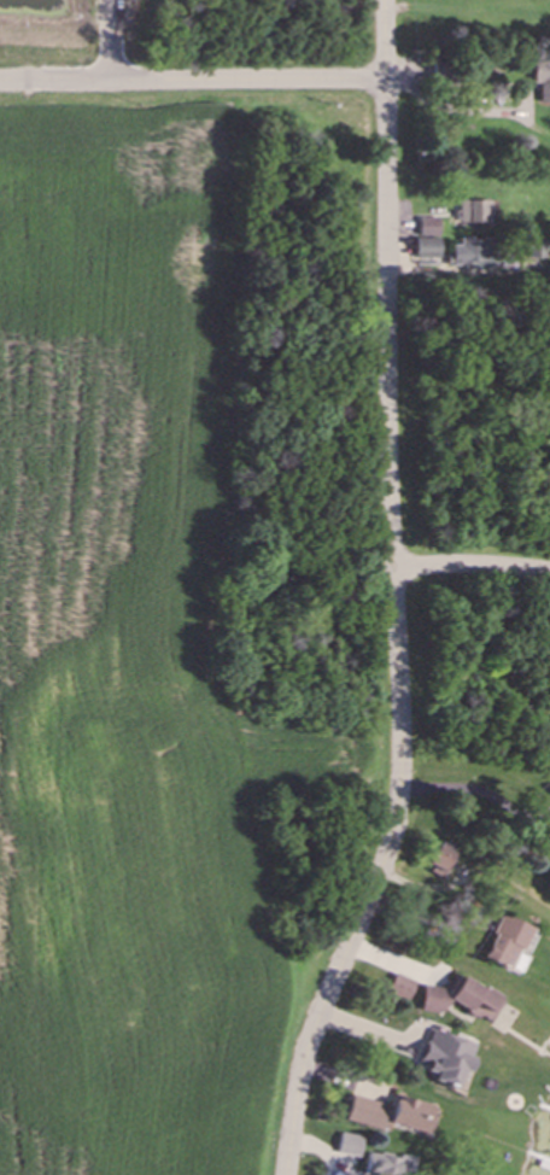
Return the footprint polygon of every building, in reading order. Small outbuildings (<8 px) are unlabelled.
[(531,58),(532,84),(538,84),(538,103),(549,103),(549,58),(531,58)] [(489,201),(458,201),(458,223),(489,223),(489,201)] [(437,218),(418,218),(418,236),(437,236),(437,218)] [(438,239),(413,238),(413,259),(438,259),(438,239)] [(491,267),(491,239),(459,239),(459,246),(447,246),(448,267),(491,267)] [(545,241),(527,240),(527,258),(545,258),(545,241)] [(452,853),(436,845),(423,868),(439,877),(452,853)] [(510,972),(530,928),(501,914),(481,958),(510,972)] [(407,1001),(413,980),(389,973),(383,994),(407,1001)] [(421,986),(418,1011),(440,1014),(447,1002),(472,1015),(479,1016),(489,1021),(497,1007),(498,997),(480,987),(479,987),(453,973),(444,989),(421,986)] [(473,1045),(428,1029),(417,1061),(425,1064),(423,1070),(432,1074),(430,1081),(452,1089),(459,1071),(463,1073),(473,1045)] [(344,1121),(385,1132),(387,1124),(423,1135),(431,1105),(392,1095),(389,1106),(351,1095),(344,1121)] [(336,1154),(358,1156),(360,1135),(338,1133),(336,1154)] [(399,1160),(367,1153),(363,1171),(381,1174),(396,1174),(399,1160)]
